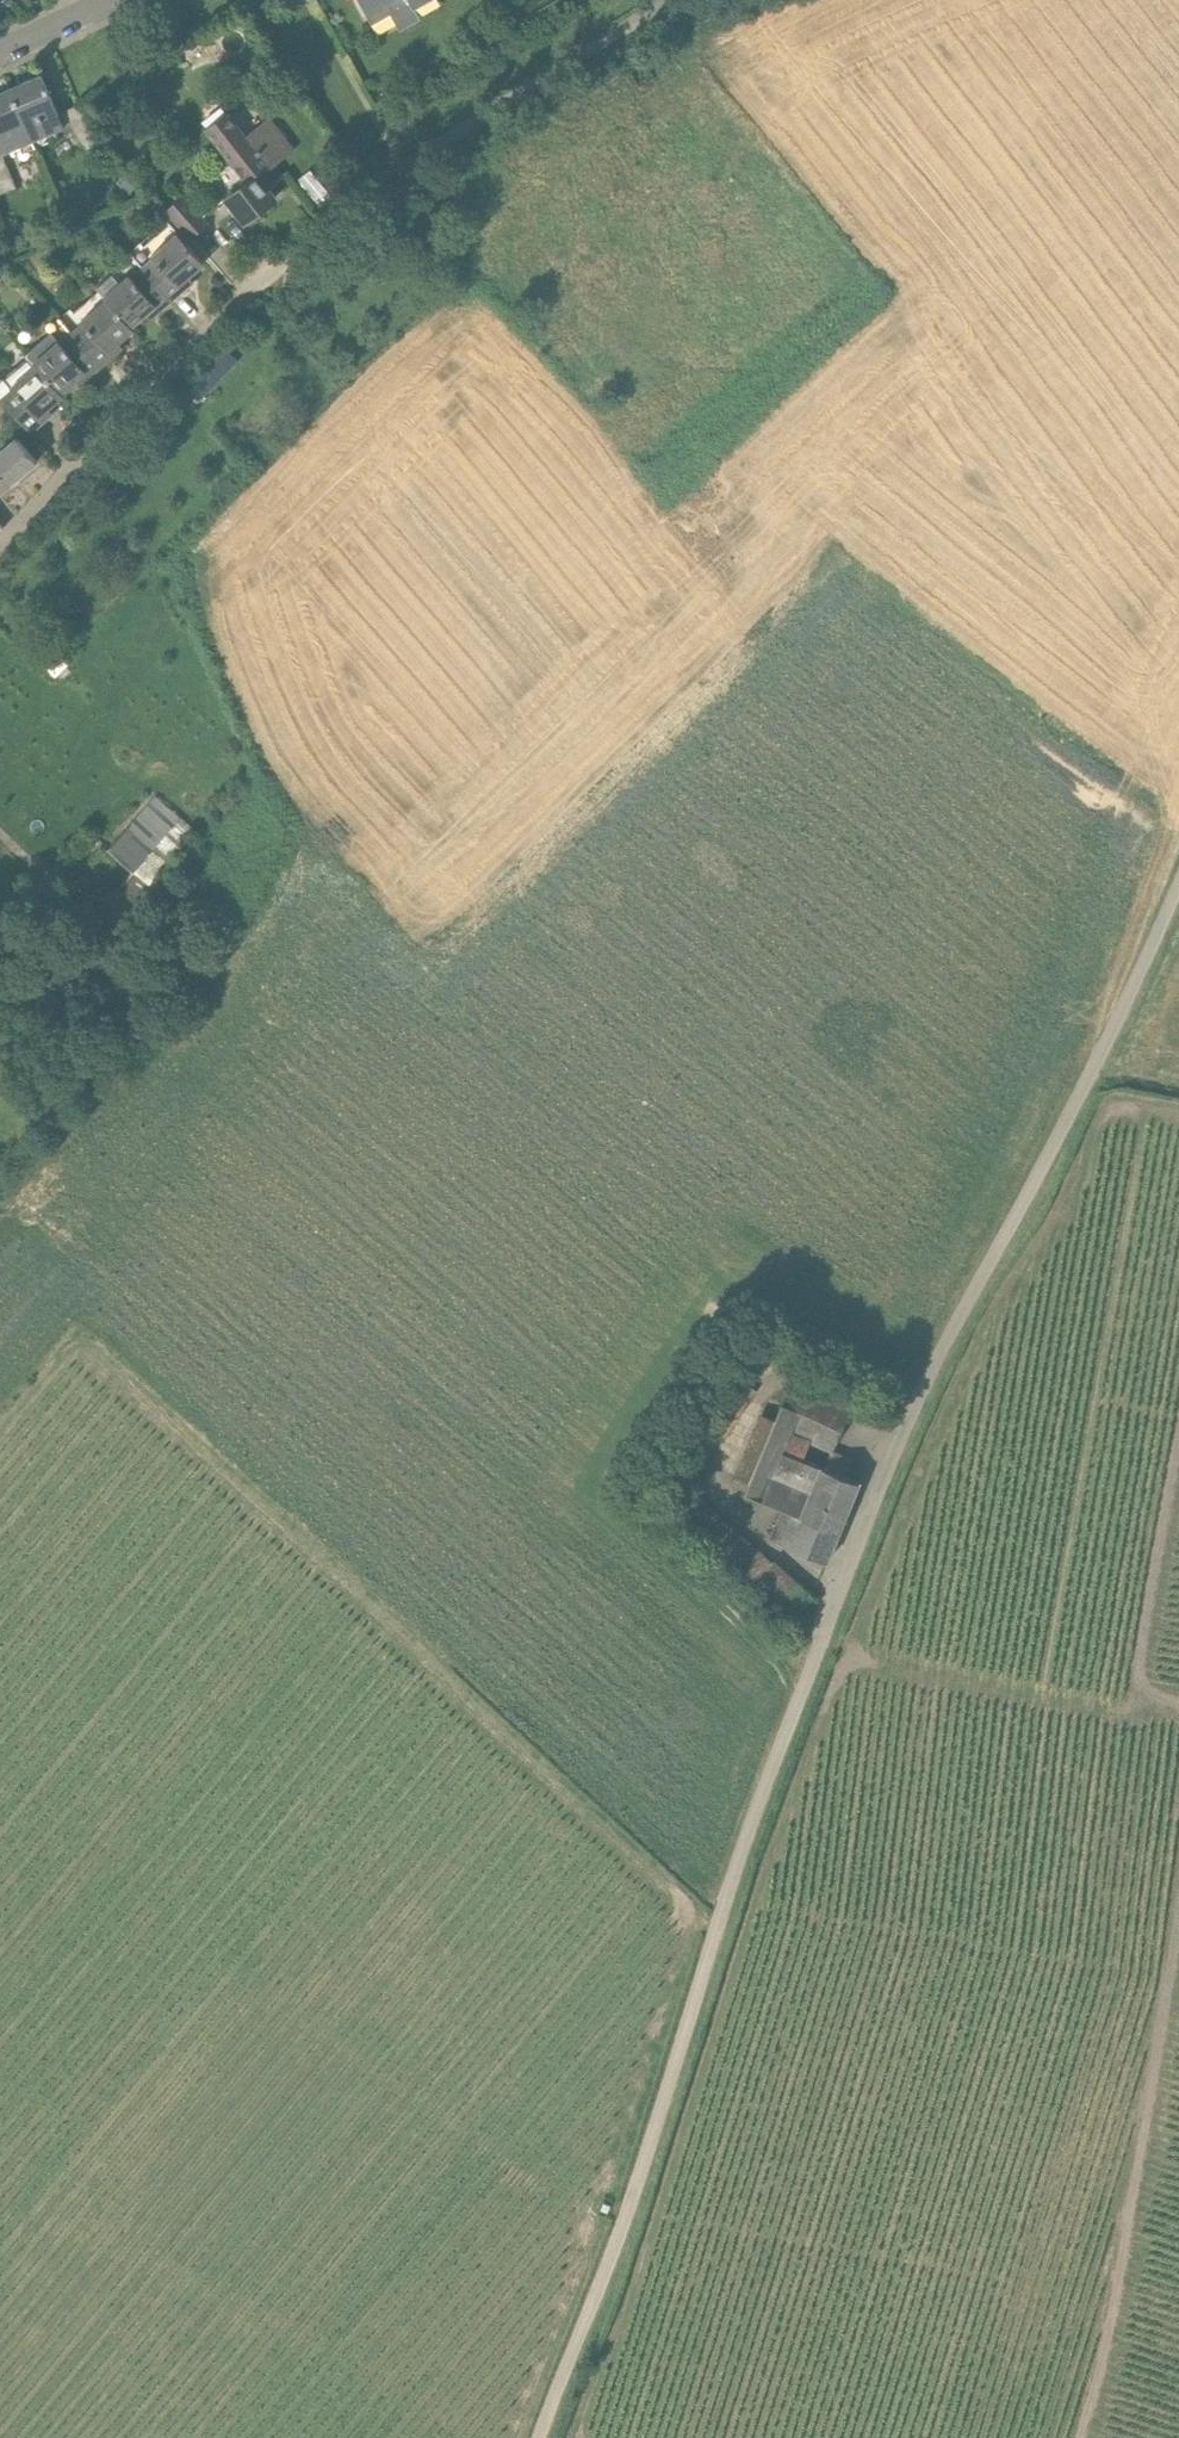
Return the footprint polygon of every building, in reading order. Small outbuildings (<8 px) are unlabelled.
[(373,25),(412,3),(415,9),(431,0),(359,0),(373,25)] [(66,135),(72,131),(69,125),(64,127),(42,75),(10,89),(36,148),(49,143),(46,135),(64,127),(66,135)] [(1,154),(2,154),(20,147),(23,154),(36,148),(10,89),(0,93),(0,152),(1,154)] [(225,197),(227,200),(245,223),(277,197),(269,187),(285,175),(277,165),(300,147),(274,114),(246,136),(234,120),(213,136),(230,159),(229,160),(246,180),(225,197)] [(17,188),(2,154),(1,154),(0,155),(0,195),(17,188)] [(192,239),(208,224),(183,195),(166,209),(192,239)] [(131,252),(172,301),(194,282),(189,276),(205,263),(177,232),(171,224),(145,247),(142,243),(131,252)] [(209,226),(195,237),(210,255),(223,244),(209,226)] [(151,319),(172,301),(131,252),(119,263),(124,267),(98,289),(100,290),(99,291),(131,326),(146,313),(151,319)] [(60,319),(101,366),(123,348),(118,342),(134,329),(131,326),(99,291),(75,312),(73,308),(60,319)] [(80,385),(101,366),(60,319),(49,328),(53,332),(26,354),(28,356),(61,392),(75,379),(80,385)] [(0,398),(30,432),(52,413),(47,408),(63,394),(61,392),(28,356),(5,377),(2,374),(0,376),(0,398)] [(12,484),(12,483),(37,461),(16,436),(0,450),(0,494),(12,484)] [(140,897),(139,897),(188,842),(195,834),(196,835),(198,832),(157,795),(109,849),(133,871),(121,886),(122,887),(84,928),(100,942),(140,897)] [(856,1409),(861,1398),(764,1359),(751,1391),(848,1430),(852,1419),(856,1421),(861,1410),(856,1409)] [(827,1561),(859,1481),(844,1475),(846,1471),(824,1465),(801,1515),(782,1509),(770,1538),(827,1561)] [(668,1466),(649,1487),(782,1603),(801,1582),(668,1466)]
